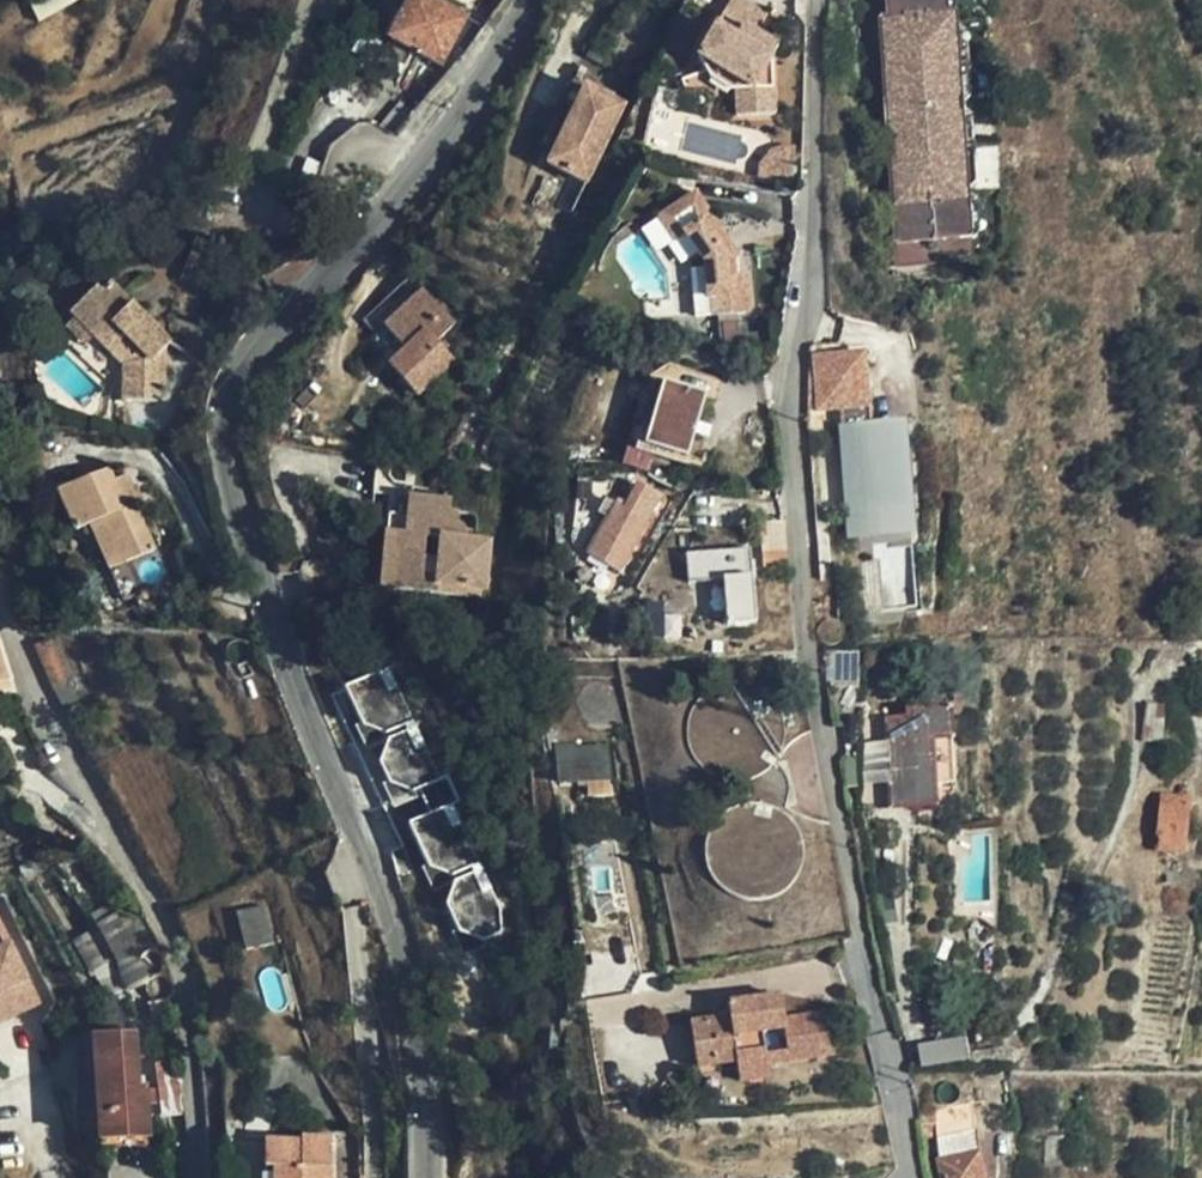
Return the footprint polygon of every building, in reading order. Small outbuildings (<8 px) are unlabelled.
[(74,0),(34,0),(32,1),(40,17),(74,0)] [(465,19),(427,0),(418,0),(395,42),(441,67),(465,19)] [(892,172),(973,162),(969,124),(968,108),(962,39),(961,23),(945,24),(943,0),(887,0),(889,25),(879,27),(892,172)] [(945,24),(961,23),(957,0),(943,0),(945,24)] [(709,61),(715,72),(724,68),(747,82),(746,98),(748,119),(782,118),(780,64),(789,53),(767,40),(779,21),(748,1),(709,61)] [(973,37),(962,39),(968,108),(979,107),(973,37)] [(724,68),(715,72),(721,83),(746,98),(747,82),(724,68)] [(601,97),(584,89),(566,127),(547,166),(586,184),(622,108),(601,97)] [(969,124),(973,162),(985,161),(981,124),(969,124)] [(985,161),(973,162),(977,192),(987,191),(985,161)] [(973,162),(892,172),(901,268),(983,263),(981,246),(978,208),(977,192),(973,162)] [(746,277),(744,262),(731,244),(736,239),(708,196),(671,222),(687,245),(699,239),(715,264),(718,277),(704,279),(705,306),(722,305),(723,317),(757,313),(754,278),(746,277)] [(978,208),(981,246),(993,246),(989,207),(978,208)] [(731,244),(744,262),(749,258),(736,239),(731,244)] [(441,341),(460,320),(420,284),(383,325),(405,344),(386,365),(421,396),(457,356),(441,341)] [(87,295),(68,318),(88,335),(126,365),(126,397),(159,396),(159,378),(163,377),(162,349),(171,340),(103,285),(92,300),(87,295)] [(730,328),(729,324),(715,324),(711,315),(676,312),(678,332),(749,350),(750,331),(730,328)] [(88,335),(68,318),(59,330),(79,346),(88,335)] [(873,340),(822,343),(823,356),(814,356),(818,398),(841,396),(842,415),(866,491),(867,493),(867,494),(868,495),(869,496),(870,497),(872,499),(874,499),(877,500),(879,499),(918,496),(910,410),(878,412),(873,340)] [(822,343),(813,344),(814,356),(823,356),(822,343)] [(652,446),(672,383),(657,377),(634,439),(652,446)] [(713,396),(672,383),(652,446),(691,459),(713,396)] [(914,409),(910,410),(918,496),(879,499),(877,500),(874,499),(872,499),(870,497),(869,496),(868,495),(867,494),(867,493),(866,491),(842,415),(838,415),(847,527),(924,521),(914,409)] [(141,544),(121,499),(126,497),(113,467),(99,473),(95,464),(47,484),(65,524),(78,518),(98,563),(141,544)] [(399,467),(365,464),(363,495),(393,498),(396,497),(399,467)] [(620,575),(657,498),(636,489),(622,515),(612,510),(587,560),(620,575)] [(459,529),(459,528),(458,527),(457,525),(454,523),(452,522),(450,522),(448,521),(449,512),(440,511),(441,502),(400,498),(398,518),(405,518),(404,534),(397,534),(387,533),(385,554),(393,555),(391,590),(456,595),(457,586),(477,588),(480,539),(467,538),(459,537),(459,536),(459,534),(460,533),(460,530),(459,529)] [(405,518),(398,518),(397,534),(404,534),(405,518)] [(459,537),(467,538),(467,529),(459,528),(459,529),(460,530),(460,533),(459,534),(459,536),(459,537)] [(376,589),(391,590),(393,555),(385,554),(387,533),(380,532),(376,589)] [(730,624),(760,621),(753,543),(687,549),(690,581),(726,578),(730,624)] [(930,740),(951,739),(948,704),(910,706),(910,719),(867,721),(870,806),(932,805),(932,783),(930,740)] [(951,782),(951,739),(930,740),(932,783),(951,782)] [(559,793),(585,789),(619,784),(613,746),(554,755),(559,793)] [(787,785),(776,755),(765,765),(756,772),(743,775),(746,799),(764,797),(786,802),(787,785)] [(463,942),(505,927),(449,777),(421,787),(426,802),(396,813),(419,873),(434,868),(445,899),(447,898),(463,942)] [(619,784),(585,789),(587,808),(621,802),(619,784)] [(1182,846),(1186,795),(1164,794),(1159,844),(1182,846)] [(17,844),(0,818),(0,856),(17,844)] [(267,939),(255,903),(229,911),(241,947),(267,939)] [(44,1003),(0,907),(0,1023),(44,1003)] [(778,1085),(777,1073),(772,1047),(793,1044),(796,1070),(843,1062),(835,1021),(791,1028),(786,1005),(732,1014),(734,1027),(695,1032),(703,1078),(741,1072),(745,1091),(778,1085)] [(133,1028),(88,1030),(93,1137),(148,1134),(145,1082),(137,1081),(133,1028)] [(923,1063),(969,1058),(966,1038),(921,1043),(923,1063)] [(772,1047),(777,1073),(796,1070),(793,1044),(772,1047)] [(163,1098),(181,1094),(174,1061),(156,1065),(163,1098)] [(971,1111),(937,1115),(941,1154),(947,1177),(982,1177),(971,1111)] [(263,1161),(274,1161),(274,1177),(329,1177),(329,1176),(336,1176),(334,1126),(299,1126),(299,1133),(262,1133),(263,1161)] [(263,1161),(264,1177),(274,1177),(274,1161),(263,1161)]
